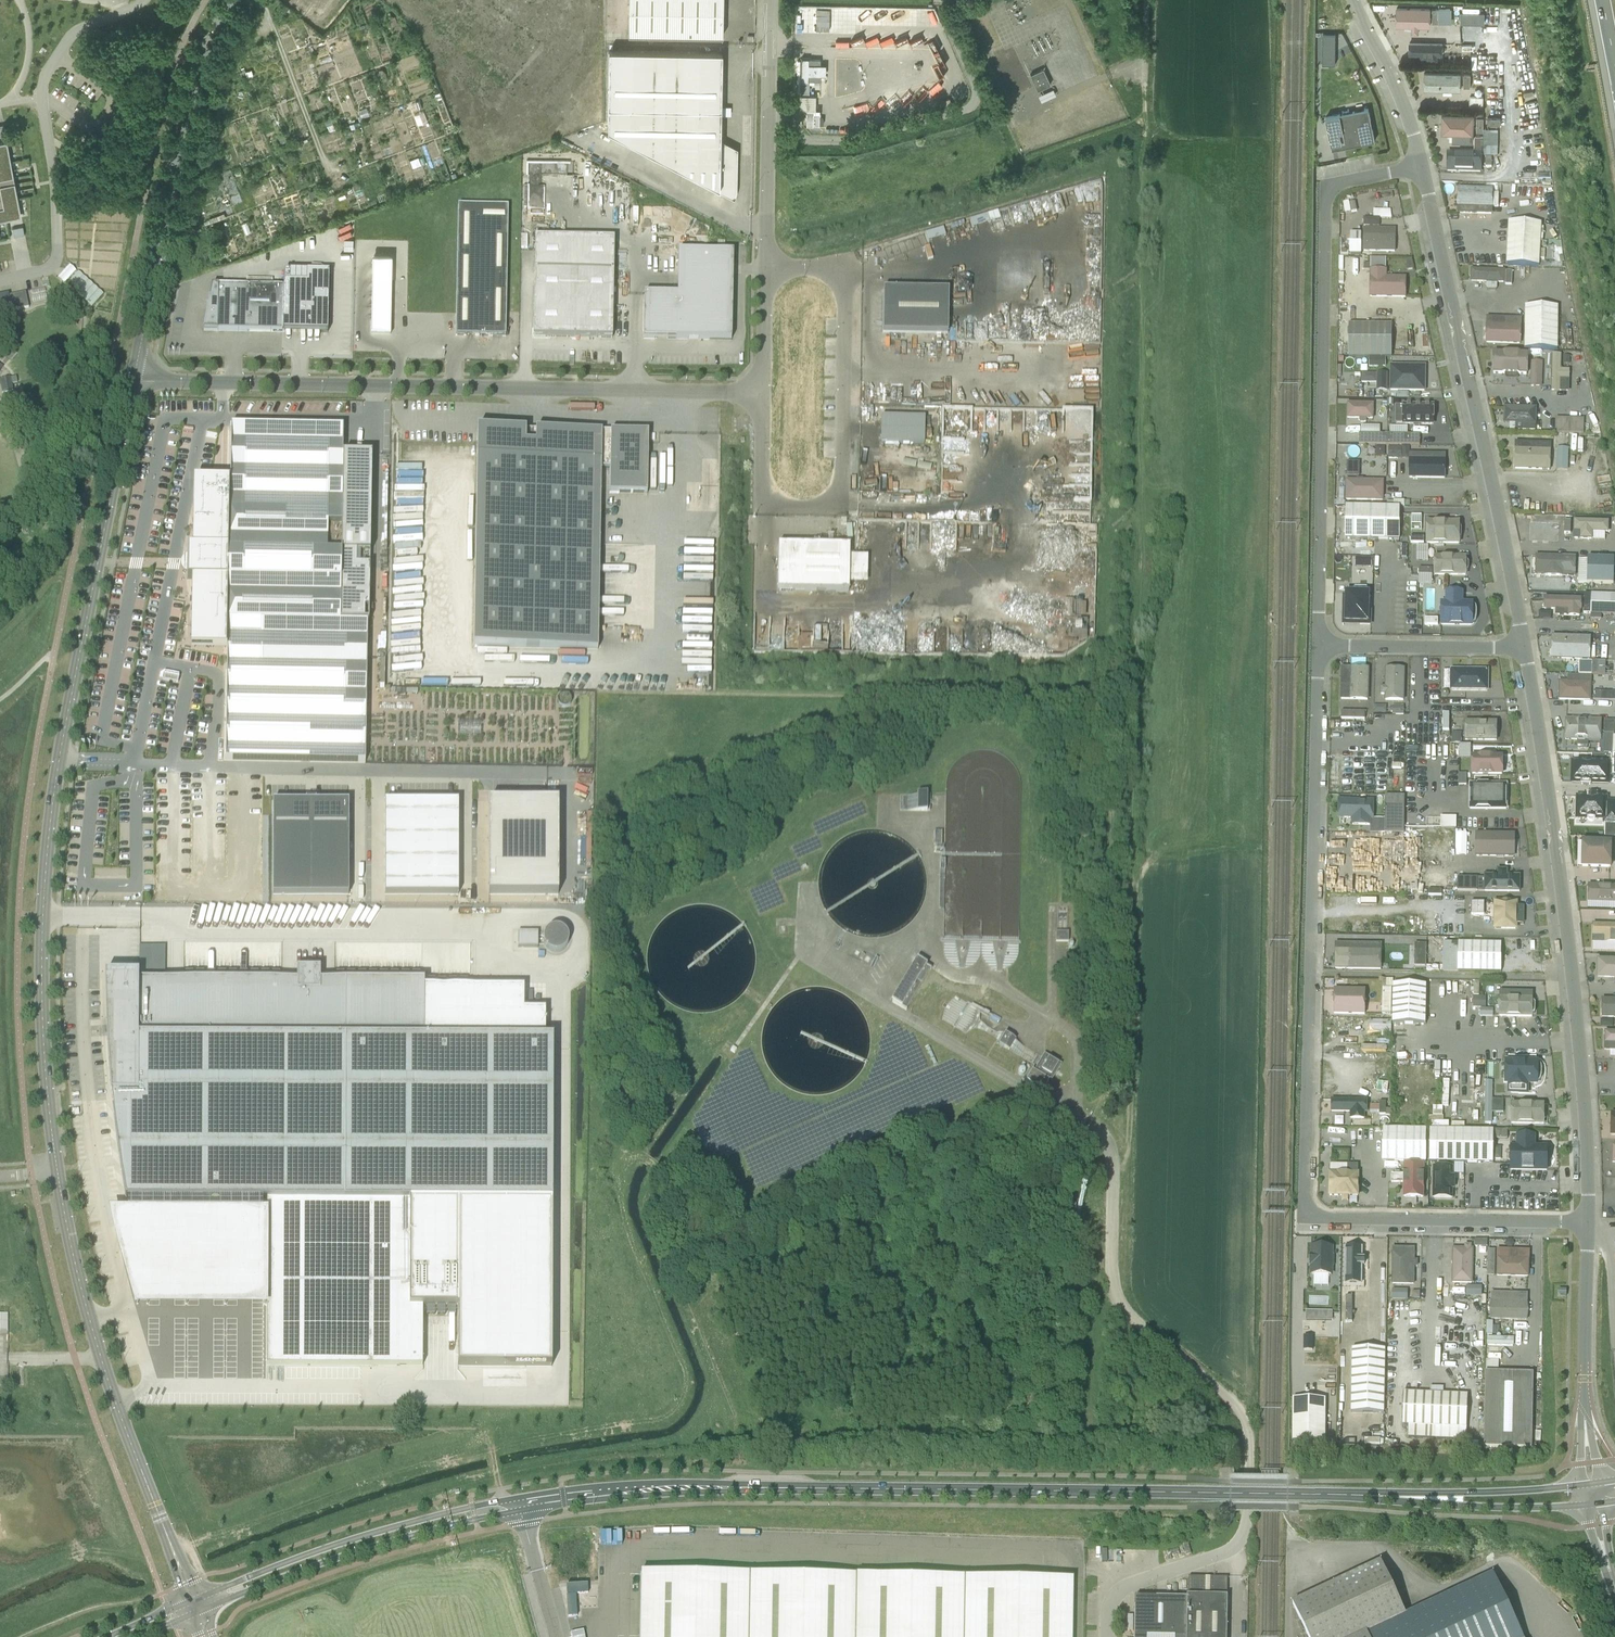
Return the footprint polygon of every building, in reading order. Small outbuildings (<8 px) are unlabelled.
[(628,34),(723,36),(723,0),(629,0),(628,34)] [(1432,26),(1432,7),(1397,6),(1397,25),(1412,26),(1412,32),(1420,32),(1420,26),(1432,26)] [(1336,34),(1323,34),(1323,64),(1336,64),(1336,34)] [(929,43),(935,55),(940,53),(934,41),(929,43)] [(1419,58),(1444,59),(1444,42),(1410,41),(1410,54),(1419,54),(1419,58)] [(609,50),(608,130),(675,165),(674,167),(735,199),(735,197),(736,195),(737,193),(737,191),(738,149),(721,140),(722,52),(609,50)] [(1462,66),(1419,67),(1419,85),(1463,84),(1462,66)] [(1038,90),(1051,84),(1044,68),(1031,74),(1038,90)] [(1122,76),(1116,79),(1120,87),(1126,85),(1122,76)] [(932,93),(943,84),(939,79),(928,88),(932,93)] [(924,85),(914,94),(918,98),(928,90),(924,85)] [(1471,95),(1470,104),(1484,105),(1484,95),(1471,95)] [(1338,115),(1326,117),(1332,149),(1337,148),(1344,147),(1346,146),(1375,140),(1370,117),(1368,108),(1340,114),(1338,114),(1338,115)] [(812,126),(813,126),(819,126),(819,122),(819,114),(806,114),(806,122),(806,126),(812,126)] [(1473,115),(1442,114),(1441,134),(1472,135),(1473,115)] [(15,180),(11,161),(8,142),(3,143),(0,143),(0,182),(15,180)] [(1481,152),(1446,153),(1447,175),(1482,174),(1481,152)] [(0,182),(0,221),(17,218),(22,217),(18,199),(15,180),(0,182)] [(1076,202),(1099,202),(1099,188),(1101,188),(1101,183),(1075,183),(1076,202)] [(1379,189),(1379,201),(1399,200),(1399,193),(1395,193),(1395,189),(1379,189)] [(1488,193),(1457,192),(1457,212),(1488,213),(1488,193)] [(506,336),(506,312),(508,206),(458,205),(456,335),(470,336),(499,336),(506,336)] [(974,227),(1001,218),(998,209),(971,218),(974,227)] [(1506,220),(1505,265),(1539,267),(1541,223),(1506,220)] [(1393,226),(1360,226),(1360,251),(1393,251),(1393,226)] [(612,240),(534,239),(532,337),(610,338),(612,240)] [(731,340),(733,265),(733,253),(678,251),(677,295),(644,294),(643,339),(731,340)] [(376,255),(374,321),(393,321),(395,256),(376,255)] [(66,283),(93,306),(104,293),(71,263),(59,277),(66,283)] [(1505,267),(1469,267),(1469,283),(1505,284),(1505,267)] [(1369,270),(1371,297),(1405,296),(1405,276),(1388,276),(1388,270),(1369,270)] [(283,287),(212,286),(210,297),(217,298),(216,319),(206,318),(203,330),(282,332),(282,309),(282,299),(283,299),(283,287)] [(883,333),(916,333),(948,334),(948,290),(883,289),(883,333)] [(10,311),(28,307),(28,305),(25,292),(7,296),(0,298),(0,314),(10,311)] [(1523,325),(1484,325),(1484,345),(1523,345),(1524,348),(1557,349),(1558,306),(1523,305),(1523,325)] [(374,321),(374,334),(394,334),(393,321),(374,321)] [(1345,357),(1392,357),(1392,325),(1345,324),(1345,357)] [(1530,355),(1487,354),(1488,375),(1530,376),(1530,357),(1530,355)] [(1563,354),(1550,354),(1551,393),(1573,392),(1572,367),(1563,367),(1563,354)] [(1373,358),(1373,368),(1388,368),(1388,358),(1373,358)] [(1531,362),(1531,386),(1542,386),(1542,362),(1531,362)] [(1424,393),(1424,368),(1391,368),(1390,392),(1424,393)] [(1377,375),(1377,390),(1387,390),(1387,375),(1377,375)] [(13,391),(10,378),(0,380),(0,382),(2,393),(13,391)] [(4,415),(11,404),(2,398),(0,401),(0,412),(4,415)] [(1348,401),(1347,418),(1375,419),(1375,402),(1348,401)] [(1433,405),(1396,404),(1395,419),(1423,420),(1423,414),(1432,414),(1433,405)] [(1537,405),(1503,404),(1502,423),(1536,424),(1537,405)] [(1063,430),(1070,431),(1070,421),(1076,421),(1077,411),(1063,411),(1063,430)] [(881,417),(881,443),(924,444),(925,418),(881,417)] [(1557,417),(1557,432),(1585,432),(1585,417),(1557,417)] [(215,565),(215,575),(222,575),(222,579),(228,579),(227,637),(227,760),(309,763),(364,763),(367,699),(368,622),(369,622),(369,616),(370,560),(370,550),(372,455),(343,455),(343,427),(231,425),(230,502),(229,550),(222,550),(222,553),(215,553),(215,565)] [(598,649),(600,542),(601,468),(610,468),(609,493),(647,494),(648,432),(477,429),(473,647),(598,649)] [(1359,445),(1420,445),(1420,435),(1359,434),(1359,445)] [(1549,445),(1510,445),(1511,467),(1549,466),(1549,445)] [(1570,469),(1569,446),(1558,447),(1558,470),(1570,469)] [(1446,455),(1407,454),(1406,477),(1411,477),(1445,478),(1446,455)] [(1347,465),(1347,476),(1360,476),(1360,465),(1347,465)] [(1384,501),(1384,481),(1346,480),(1345,501),(1384,501)] [(1345,539),(1399,540),(1400,540),(1400,507),(1346,506),(1345,539)] [(1572,531),(1579,532),(1579,539),(1592,540),(1593,531),(1609,532),(1610,519),(1573,516),(1572,531)] [(1558,520),(1528,521),(1528,539),(1558,538),(1558,520)] [(1436,523),(1427,523),(1427,543),(1459,543),(1459,541),(1461,538),(1461,529),(1459,525),(1459,523),(1442,523),(1440,521),(1438,521),(1436,523)] [(151,531),(147,549),(155,551),(160,533),(151,531)] [(849,547),(778,546),(778,590),(849,590),(849,547)] [(1568,548),(1531,548),(1531,574),(1568,574),(1568,548)] [(1373,566),(1373,556),(1357,556),(1357,566),(1373,566)] [(1580,583),(1614,583),(1614,557),(1580,557),(1580,583)] [(1435,575),(1466,575),(1466,574),(1467,572),(1469,569),(1469,564),(1468,562),(1466,560),(1466,558),(1435,558),(1435,575)] [(117,571),(115,580),(126,583),(128,573),(117,571)] [(1440,626),(1471,626),(1471,625),(1473,623),(1474,620),(1474,615),(1473,613),(1472,611),(1472,609),(1460,608),(1460,592),(1446,592),(1446,609),(1440,609),(1440,626)] [(1584,613),(1590,613),(1590,619),(1602,619),(1602,614),(1614,614),(1614,594),(1591,594),(1584,594),(1584,613)] [(1556,610),(1556,615),(1582,616),(1583,597),(1545,596),(1545,609),(1556,610)] [(1367,598),(1348,599),(1347,600),(1343,622),(1366,622),(1367,598)] [(799,635),(799,650),(814,650),(814,635),(799,635)] [(1587,636),(1550,636),(1550,662),(1587,662),(1587,636)] [(1594,660),(1593,673),(1606,674),(1607,661),(1594,660)] [(1350,686),(1341,686),(1341,699),(1368,700),(1369,669),(1351,668),(1350,686)] [(1381,687),(1381,694),(1386,694),(1386,697),(1403,698),(1404,669),(1386,669),(1386,687),(1381,687)] [(1488,670),(1452,670),(1451,690),(1488,691),(1488,670)] [(1592,681),(1557,681),(1557,699),(1592,700),(1592,681)] [(1594,692),(1594,700),(1614,701),(1614,692),(1594,692)] [(1375,704),(1375,712),(1387,712),(1387,704),(1375,704)] [(1405,713),(1405,704),(1394,704),(1394,712),(1405,713)] [(1602,719),(1564,719),(1563,740),(1602,741),(1602,719)] [(1466,722),(1466,740),(1497,740),(1497,722),(1466,722)] [(1460,758),(1471,758),(1472,744),(1461,744),(1460,758)] [(1443,791),(1457,791),(1457,771),(1461,771),(1462,764),(1457,764),(1457,754),(1444,754),(1443,791)] [(1472,756),(1472,774),(1502,774),(1502,756),(1472,756)] [(1608,761),(1572,760),(1571,780),(1608,781),(1608,761)] [(1506,809),(1506,793),(1507,785),(1470,785),(1470,808),(1506,809)] [(930,791),(915,791),(915,810),(930,810),(930,791)] [(1578,797),(1577,818),(1605,818),(1605,822),(1614,823),(1614,802),(1605,802),(1605,798),(1596,798),(1596,797),(1588,796),(1588,797),(1578,797)] [(1374,801),(1339,800),(1338,817),(1353,818),(1353,825),(1370,825),(1370,818),(1373,819),(1374,801)] [(349,814),(349,801),(316,801),(306,801),(273,801),(273,894),(349,894),(349,814)] [(385,894),(458,894),(458,801),(385,801),(385,894)] [(516,801),(489,801),(489,894),(558,894),(558,801),(547,801),(516,801)] [(1442,816),(1442,827),(1458,828),(1458,816),(1442,816)] [(1509,816),(1474,816),(1473,829),(1509,830),(1509,816)] [(1477,834),(1476,856),(1514,856),(1514,835),(1477,834)] [(1613,842),(1581,843),(1582,868),(1613,868),(1613,842)] [(1425,872),(1424,885),(1455,885),(1455,872),(1425,872)] [(1520,876),(1485,875),(1485,891),(1520,892),(1520,876)] [(1586,885),(1586,906),(1614,906),(1614,884),(1586,885)] [(1485,914),(1485,901),(1473,902),(1473,914),(1485,914)] [(1516,903),(1496,902),(1495,929),(1516,929),(1516,924),(1523,924),(1524,906),(1516,906),(1516,903)] [(1589,924),(1590,945),(1614,945),(1614,923),(1589,924)] [(568,952),(567,930),(546,931),(546,952),(568,952)] [(1056,941),(1069,941),(1069,931),(1056,931),(1056,941)] [(518,947),(538,947),(538,932),(518,932),(518,947)] [(1336,942),(1336,969),(1383,969),(1383,943),(1336,942)] [(1416,942),(1415,966),(1427,966),(1427,943),(1416,942)] [(1498,948),(1454,948),(1454,973),(1498,973),(1498,948)] [(892,1001),(907,1010),(931,969),(917,960),(892,1001)] [(1596,960),(1597,980),(1614,980),(1614,960),(1596,960)] [(139,974),(105,973),(106,1016),(107,1035),(109,1070),(111,1093),(118,1147),(126,1200),(553,1201),(553,1037),(546,1037),(546,1009),(524,1009),(524,986),(425,986),(425,980),(320,979),(321,968),(297,968),(297,979),(139,979),(139,974)] [(1392,987),(1392,1027),(1422,1028),(1422,987),(1392,987)] [(1532,989),(1494,990),(1494,1017),(1532,1016),(1532,989)] [(1486,1008),(1487,997),(1474,996),(1473,1008),(1486,1008)] [(1368,997),(1348,997),(1348,1015),(1367,1016),(1368,997)] [(1614,1019),(1614,998),(1603,998),(1602,1025),(1614,1025),(1614,1019)] [(1603,1031),(1603,1044),(1614,1044),(1614,1031),(1603,1031)] [(999,1044),(1009,1050),(1015,1040),(1005,1034),(999,1044)] [(1035,1070),(1052,1080),(1062,1064),(1044,1054),(1035,1070)] [(1538,1060),(1503,1059),(1503,1084),(1538,1085),(1538,1060)] [(1030,1084),(1044,1092),(1050,1081),(1037,1073),(1030,1084)] [(1504,1110),(1504,1098),(1494,1098),(1493,1081),(1486,1081),(1487,1122),(1493,1122),(1493,1110),(1504,1110)] [(1329,1103),(1329,1116),(1372,1116),(1372,1103),(1329,1103)] [(1544,1103),(1509,1103),(1508,1121),(1508,1126),(1543,1126),(1544,1103)] [(1496,1129),(1495,1137),(1508,1137),(1508,1130),(1496,1129)] [(1420,1132),(1380,1132),(1380,1162),(1420,1162),(1420,1132)] [(1543,1132),(1509,1132),(1509,1170),(1547,1170),(1547,1145),(1543,1145),(1543,1132)] [(1482,1135),(1431,1135),(1431,1164),(1482,1164),(1482,1135)] [(84,1182),(94,1180),(92,1168),(81,1169),(84,1182)] [(1363,1171),(1330,1170),(1330,1202),(1363,1204),(1363,1171)] [(1413,1173),(1396,1172),(1396,1199),(1414,1199),(1413,1173)] [(1456,1173),(1429,1173),(1429,1204),(1456,1204),(1456,1173)] [(1311,1256),(1311,1265),(1312,1265),(1312,1275),(1331,1275),(1331,1265),(1333,1265),(1333,1257),(1328,1257),(1329,1248),(1332,1248),(1332,1247),(1312,1247),(1312,1256),(1311,1256)] [(1364,1283),(1365,1247),(1353,1247),(1353,1264),(1347,1264),(1347,1283),(1364,1283)] [(1414,1250),(1390,1249),(1388,1286),(1412,1287),(1414,1250)] [(1472,1251),(1451,1250),(1451,1280),(1472,1280),(1472,1251)] [(1488,1250),(1487,1276),(1495,1276),(1495,1250),(1488,1250)] [(1528,1250),(1497,1250),(1497,1277),(1528,1277),(1528,1250)] [(1483,1295),(1483,1285),(1468,1284),(1468,1295),(1483,1295)] [(1394,1288),(1393,1298),(1409,1299),(1409,1289),(1394,1288)] [(1527,1293),(1490,1292),(1490,1319),(1526,1320),(1527,1293)] [(1306,1309),(1305,1329),(1335,1329),(1336,1309),(1306,1309)] [(8,1312),(0,1312),(0,1330),(9,1329),(8,1312)] [(1500,1333),(1490,1333),(1490,1328),(1489,1328),(1488,1356),(1500,1356),(1500,1333)] [(1304,1350),(1313,1350),(1313,1336),(1304,1336),(1304,1350)] [(1350,1415),(1383,1415),(1384,1351),(1351,1350),(1350,1415)] [(1477,1381),(1478,1446),(1528,1445),(1527,1380),(1477,1381)] [(1293,1442),(1327,1442),(1327,1398),(1293,1398),(1293,1442)] [(1461,1399),(1407,1399),(1408,1439),(1461,1438),(1461,1399)] [(612,1545),(611,1532),(600,1533),(601,1545),(612,1545)] [(1493,1574),(1406,1615),(1381,1562),(1293,1604),(1309,1636),(1523,1636),(1493,1574)] [(855,1575),(641,1572),(640,1636),(1071,1636),(1072,1579),(875,1576),(855,1575)] [(1228,1596),(1228,1577),(1189,1577),(1189,1595),(1188,1595),(1188,1597),(1187,1636),(1135,1636),(1227,1636),(1228,1596)] [(569,1617),(577,1616),(575,1596),(573,1596),(573,1594),(588,1593),(587,1585),(567,1587),(567,1594),(570,1594),(571,1596),(568,1596),(569,1617)] [(1135,1606),(1135,1636),(1187,1636),(1188,1597),(1136,1596),(1135,1606)] [(573,1636),(586,1636),(584,1628),(571,1632),(573,1636)]
